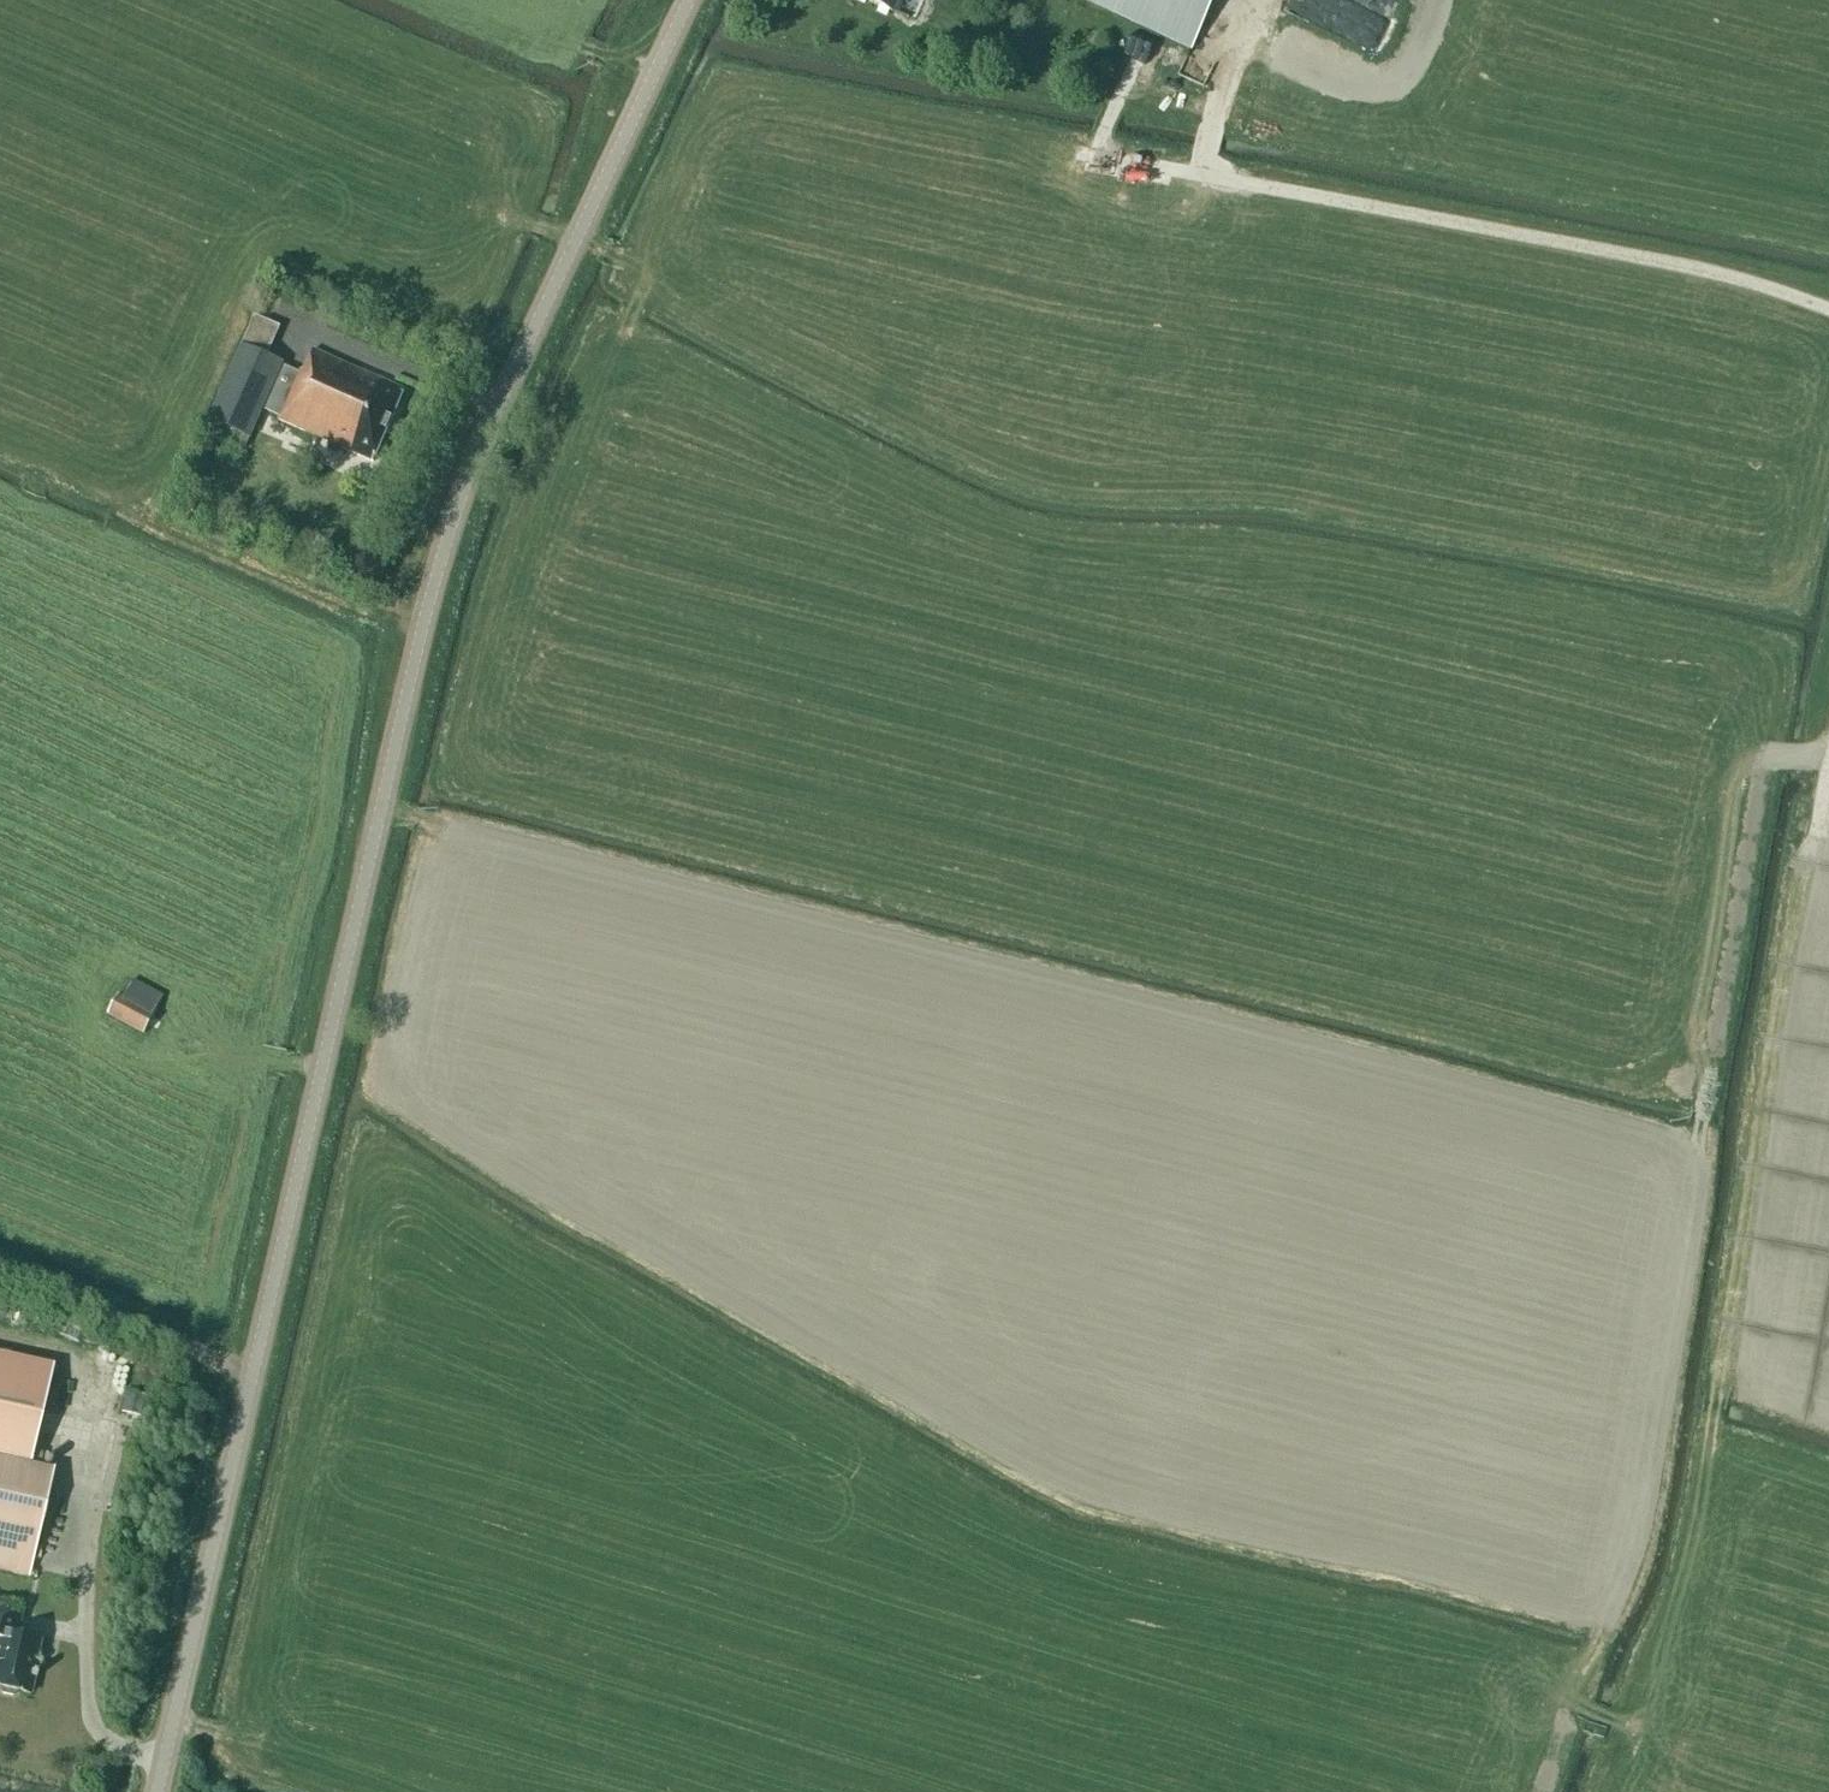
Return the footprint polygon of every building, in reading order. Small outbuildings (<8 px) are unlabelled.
[(893,13),(899,0),(865,0),(893,13)] [(1191,49),(1215,0),(1086,0),(1191,49)] [(248,439),(261,408),(280,417),(279,420),(373,462),(404,391),(313,350),(303,372),(301,370),(299,373),(280,365),(281,362),(266,356),(279,327),(254,315),(207,420),(248,439)] [(124,997),(118,994),(107,1015),(143,1033),(163,996),(132,980),(124,997)] [(29,1577),(55,1471),(29,1465),(52,1371),(0,1358),(0,1570),(29,1577)] [(124,1407),(144,1410),(147,1390),(127,1387),(124,1407)] [(12,1696),(18,1692),(30,1695),(38,1661),(35,1660),(39,1643),(15,1637),(23,1606),(0,1600),(0,1693),(12,1696)]
